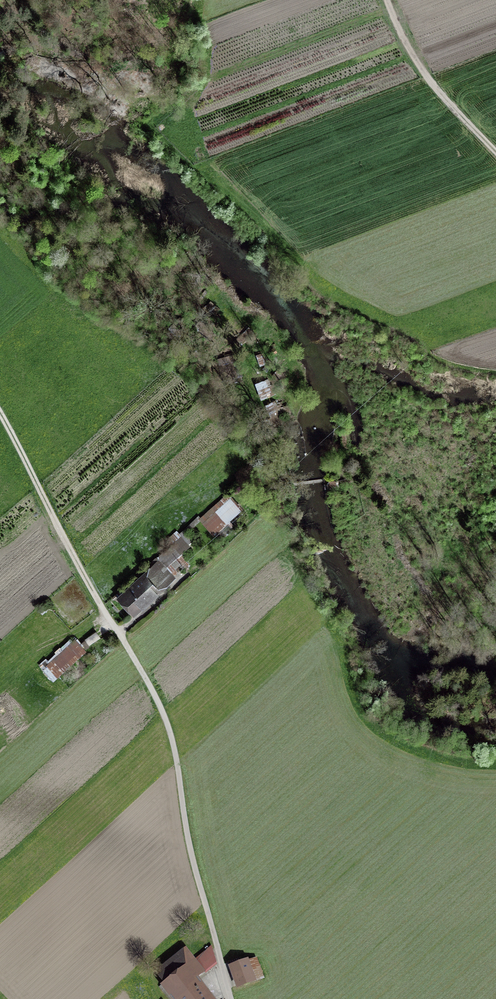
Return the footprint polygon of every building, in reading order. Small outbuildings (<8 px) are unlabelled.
[(237,362),(220,366),(224,378),(241,374),(237,362)] [(228,494),(201,518),(214,532),(241,508),(228,494)] [(143,579),(122,598),(134,611),(171,577),(161,567),(172,557),(165,550),(139,574),(143,579)] [(75,641),(50,665),(58,674),(84,651),(75,641)] [(211,947),(195,960),(204,972),(216,962),(211,947)] [(192,980),(204,972),(195,960),(188,950),(159,972),(169,985),(162,991),(168,998),(176,993),(180,998),(206,998),(192,980)] [(247,961),(233,966),(239,984),(253,979),(247,961)]
